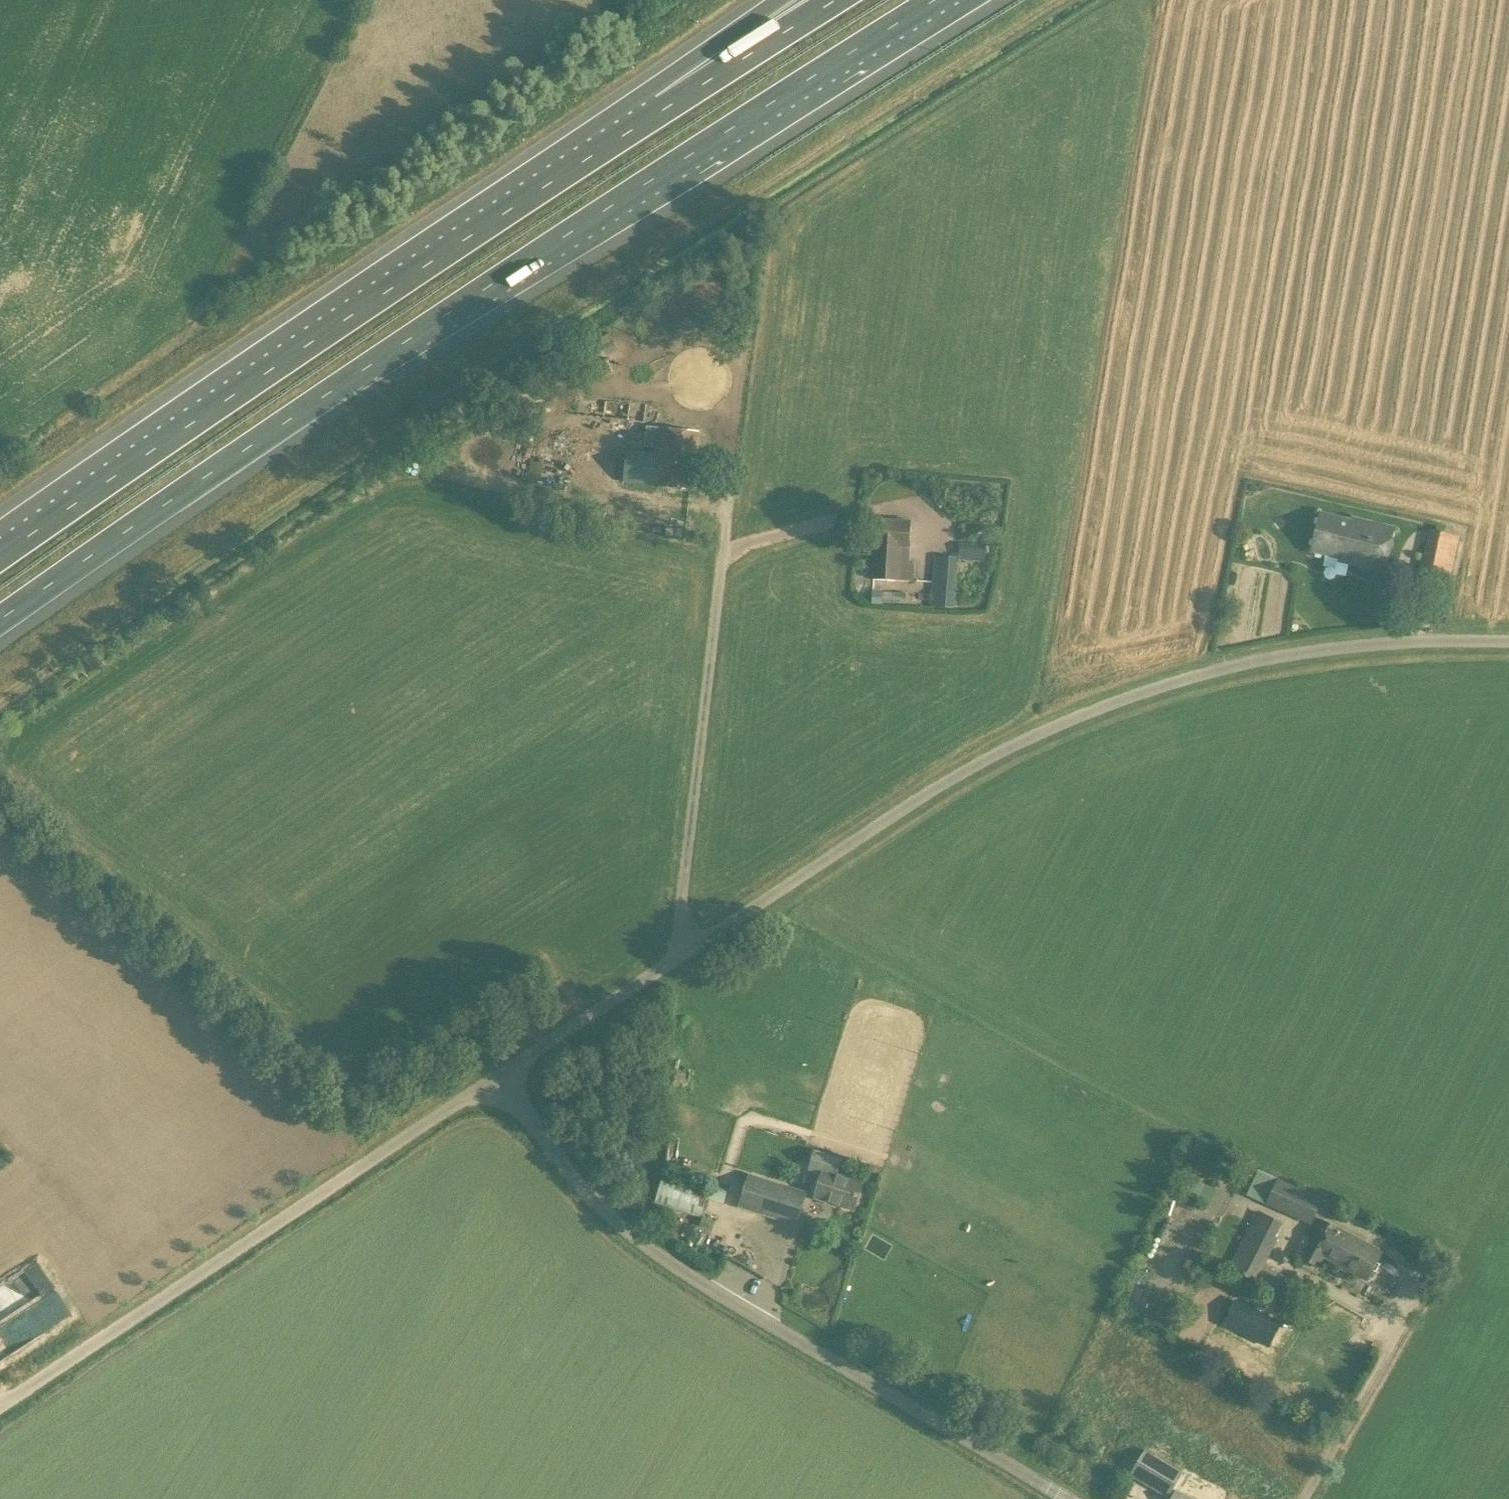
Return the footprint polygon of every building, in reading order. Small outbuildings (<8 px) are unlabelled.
[(696,456),(698,434),(629,427),(623,482),(652,486),(692,489),(696,456)] [(1394,530),(1350,519),(1349,522),(1321,514),(1312,553),(1338,559),(1337,562),(1383,574),(1385,566),(1394,530)] [(917,564),(912,564),(914,523),(876,521),(874,580),(916,582),(917,564)] [(1444,535),(1429,530),(1426,542),(1417,577),(1448,586),(1459,539),(1444,535)] [(959,557),(959,560),(986,562),(987,546),(959,545),(959,557)] [(957,557),(935,555),(932,607),(954,608),(957,557)] [(863,1184),(838,1177),(843,1159),(814,1150),(811,1162),(809,1171),(823,1175),(816,1198),(835,1204),(855,1210),(863,1184)] [(1381,1254),(1378,1253),(1386,1238),(1361,1226),(1364,1219),(1323,1200),(1258,1169),(1250,1187),(1246,1196),(1311,1225),(1314,1218),(1321,1223),(1302,1259),(1317,1267),(1323,1256),(1367,1280),(1381,1254)] [(1185,1175),(1179,1191),(1209,1204),(1216,1188),(1185,1175)] [(806,1195),(749,1178),(740,1209),(797,1226),(806,1195)] [(702,1217),(710,1192),(673,1181),(665,1206),(702,1217)] [(1230,1270),(1256,1284),(1253,1289),(1273,1300),(1283,1279),(1263,1269),(1277,1239),(1275,1238),(1282,1223),(1259,1211),(1253,1223),(1251,1227),(1230,1270)] [(53,1287),(41,1265),(0,1286),(0,1295),(7,1291),(15,1306),(53,1287)] [(1236,1300),(1223,1325),(1269,1348),(1282,1323),(1236,1300)] [(1129,1476),(1168,1498),(1183,1471),(1145,1449),(1129,1476)] [(1175,1491),(1171,1498),(1191,1498),(1175,1491)]
